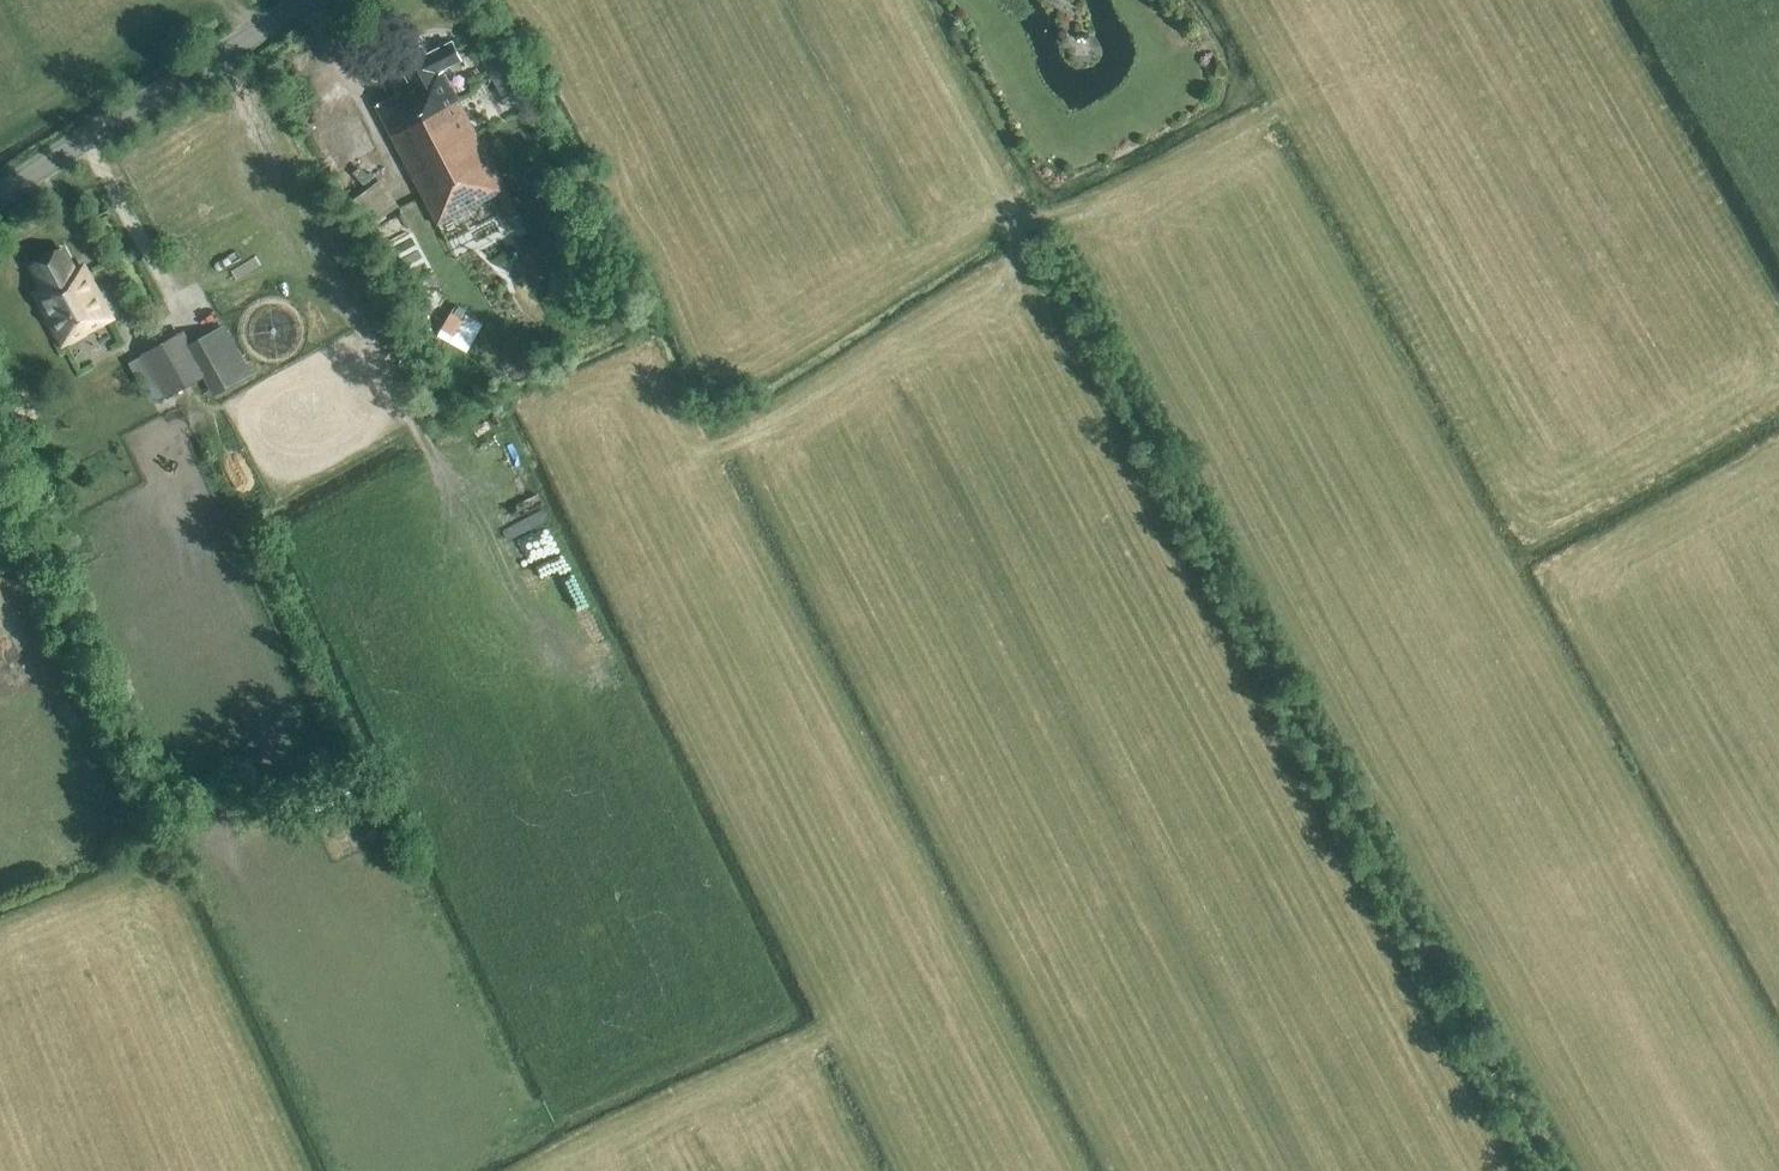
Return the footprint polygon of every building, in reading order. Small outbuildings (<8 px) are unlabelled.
[(461,60),(452,43),(427,56),(421,46),(396,58),(411,88),(375,107),(437,228),(505,193),(442,70),(461,60)] [(501,60),(494,46),(480,52),(488,67),(501,60)] [(549,160),(542,164),(547,173),(554,169),(549,160)] [(382,216),(399,201),(383,184),(366,199),(382,216)] [(78,276),(63,249),(31,267),(46,294),(38,299),(63,344),(111,318),(86,272),(78,276)] [(453,335),(467,311),(458,306),(445,330),(453,335)] [(213,396),(251,375),(223,325),(190,344),(183,331),(142,354),(143,355),(128,364),(150,404),(165,395),(166,396),(202,377),(213,396)]
